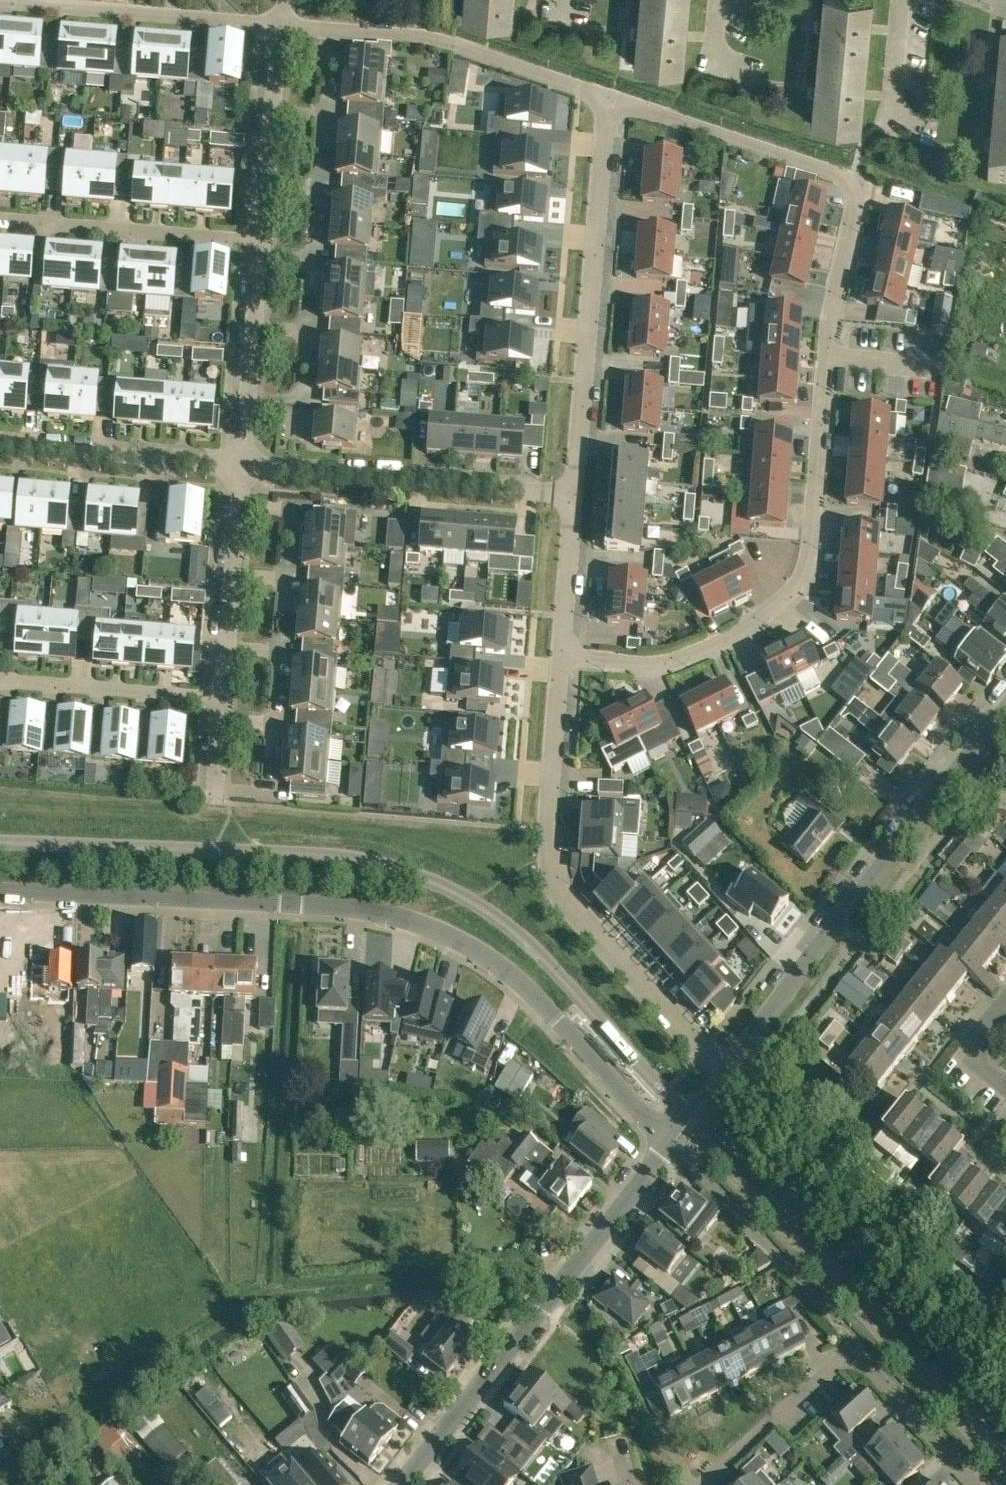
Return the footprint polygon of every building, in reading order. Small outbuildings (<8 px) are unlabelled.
[(461,17),(511,21),(513,0),(463,0),(461,17)] [(689,3),(651,0),(639,0),(636,31),(633,65),(683,69),(689,3)] [(820,23),(816,57),(866,61),(870,26),(872,0),(822,0),(820,23)] [(12,69),(15,28),(0,27),(0,68),(12,69)] [(39,42),(40,33),(40,30),(15,28),(12,69),(14,69),(13,82),(35,84),(36,71),(49,72),(52,43),(39,42)] [(65,32),(65,35),(64,44),(52,43),(49,72),(86,75),(90,35),(65,32)] [(86,75),(123,78),(126,49),(113,48),(114,37),(90,35),(86,75)] [(138,50),(126,49),(123,78),(160,81),(164,41),(139,39),(138,50)] [(164,41),(160,81),(197,84),(200,55),(188,54),(188,43),(164,41)] [(347,57),(345,80),(386,83),(389,47),(359,44),(358,57),(347,57)] [(212,56),(200,55),(197,84),(238,88),(241,47),(213,45),(212,56)] [(1000,50),(997,83),(994,116),(1005,117),(1005,51),(1000,50)] [(864,91),(866,61),(816,57),(814,86),(810,123),(860,128),(864,91)] [(453,63),(451,76),(467,78),(469,66),(453,63)] [(428,70),(427,86),(447,87),(448,71),(428,70)] [(383,119),(386,83),(345,80),(343,104),(354,105),(353,117),(383,119)] [(488,116),(487,134),(522,138),(523,126),(551,128),(553,102),(500,98),(498,116),(488,116)] [(56,106),(56,114),(66,115),(67,106),(56,106)] [(123,106),(122,118),(130,119),(131,107),(123,106)] [(196,111),(195,126),(207,127),(208,112),(196,111)] [(385,111),(385,119),(391,120),(396,120),(397,112),(385,111)] [(994,116),(991,150),(988,181),(1005,183),(1005,117),(994,116)] [(341,128),(339,152),(380,155),(383,119),(353,117),(352,129),(341,128)] [(396,130),(397,121),(386,120),(385,129),(396,130)] [(188,143),(189,132),(176,131),(175,142),(188,143)] [(201,133),(189,132),(188,143),(200,144),(201,133)] [(421,148),(419,172),(433,173),(435,149),(436,134),(422,133),(421,148)] [(210,147),(221,148),(244,150),(245,137),(211,134),(210,147)] [(487,134),(487,135),(496,136),(493,173),(546,178),(549,152),(521,150),(522,138),(487,134)] [(689,144),(687,158),(698,158),(699,145),(689,144)] [(19,196),(23,149),(0,147),(0,194),(19,196)] [(43,186),(55,187),(58,152),(23,149),(19,196),(42,198),(43,186)] [(89,202),(93,155),(58,152),(55,187),(67,188),(66,200),(89,202)] [(377,191),(380,155),(339,152),(337,175),(348,176),(347,189),(372,191),(377,191)] [(645,173),(645,177),(679,180),(681,157),(646,154),(646,159),(643,159),(642,173),(645,173)] [(111,204),(112,197),(112,192),(124,193),(127,157),(93,155),(89,202),(111,204)] [(159,208),(162,169),(140,167),(141,166),(128,165),(128,158),(127,157),(124,193),(137,194),(136,206),(159,208)] [(159,208),(182,210),(185,171),(162,169),(159,208)] [(786,169),(784,179),(783,182),(793,184),(796,171),(786,169)] [(182,210),(205,212),(208,173),(207,173),(207,177),(186,176),(186,171),(185,171),(182,210)] [(208,173),(205,212),(228,214),(232,175),(208,173)] [(679,180),(645,177),(644,182),(641,181),(640,196),(643,196),(643,201),(677,204),(679,180)] [(413,194),(411,219),(426,220),(429,180),(414,179),(414,181),(413,194)] [(335,200),(333,224),(369,227),(372,191),(347,189),(346,201),(335,200)] [(480,214),(478,227),(514,231),(515,219),(542,221),(545,195),(491,190),(489,215),(480,214)] [(792,191),(787,214),(820,221),(825,198),(792,191)] [(682,219),(692,220),(693,207),(683,206),(682,219)] [(725,212),(724,225),(734,226),(735,213),(725,212)] [(782,236),(815,243),(820,221),(787,214),(782,236)] [(888,214),(883,237),(916,244),(921,221),(888,214)] [(749,218),(747,229),(769,232),(771,221),(749,218)] [(692,220),(682,219),(681,232),(691,233),(692,220)] [(410,255),(409,268),(433,270),(434,258),(437,224),(413,222),(410,255)] [(366,263),(369,227),(333,224),(331,247),(342,248),(341,260),(366,263)] [(734,226),(724,225),(723,238),(733,239),(734,226)] [(478,227),(477,241),(487,242),(485,266),(538,271),(540,245),(513,243),(514,231),(478,227)] [(638,254),(672,257),(674,233),(640,230),(640,235),(637,235),(636,249),(639,250),(638,254)] [(765,234),(759,281),(771,283),(777,236),(765,234)] [(815,243),(782,236),(777,258),(810,265),(815,243)] [(916,244),(883,237),(878,259),(911,266),(916,244)] [(31,247),(8,245),(4,284),(28,286),(31,247)] [(720,275),(719,287),(737,289),(738,276),(740,251),(722,246),(720,275)] [(34,288),(72,291),(75,251),(50,249),(49,260),(36,259),(34,288)] [(100,253),(75,251),(72,291),(108,294),(109,294),(111,265),(99,264),(100,253)] [(374,256),(373,263),(383,264),(383,255),(374,254),(374,256)] [(672,257),(638,254),(638,258),(635,258),(634,272),(637,272),(636,277),(671,280),(672,257)] [(124,267),(111,265),(109,294),(108,294),(106,313),(132,315),(134,296),(146,297),(149,257),(125,255),(124,267)] [(146,297),(183,300),(185,272),(173,271),(174,259),(149,257),(146,297)] [(805,289),(810,265),(777,258),(772,281),(805,289)] [(906,289),(911,266),(878,259),(873,281),(906,289)] [(324,279),(323,295),(363,298),(366,263),(341,260),(340,273),(329,272),(328,280),(324,279)] [(198,273),(185,272),(183,300),(223,304),(224,290),(227,264),(199,261),(198,273)] [(947,262),(945,275),(955,276),(957,263),(947,262)] [(953,289),(955,276),(945,275),(943,287),(953,289)] [(906,289),(873,281),(867,304),(901,312),(906,289)] [(676,295),(686,296),(687,283),(677,282),(676,295)] [(470,320),(470,321),(506,324),(507,312),(534,314),(536,289),(483,284),(480,321),(470,320)] [(405,314),(421,316),(423,288),(408,287),(405,314)] [(733,295),(718,294),(716,328),(731,329),(733,295)] [(360,334),(363,298),(323,295),(321,311),(326,311),(325,319),(336,320),(335,332),(360,334)] [(686,296),(676,295),(675,308),(685,309),(686,296)] [(951,299),(937,296),(934,308),(949,312),(951,299)] [(632,330),(666,333),(668,310),(634,307),(633,312),(631,311),(629,326),(632,326),(632,330)] [(2,308),(1,319),(14,320),(15,310),(2,308)] [(765,333),(799,336),(801,312),(767,309),(765,333)] [(905,325),(914,327),(915,327),(917,314),(907,312),(905,325)] [(45,331),(46,318),(32,317),(31,330),(45,331)] [(101,321),(84,320),(83,334),(100,335),(101,321)] [(470,321),(469,334),(478,335),(476,359),(530,364),(532,338),(505,336),(506,324),(470,321)] [(180,337),(195,338),(196,328),(181,327),(180,337)] [(145,329),(144,338),(157,340),(158,331),(145,329)] [(666,333),(632,330),(631,334),(629,334),(628,349),(630,349),(630,354),(664,357),(666,333)] [(323,344),(321,367),(362,371),(362,370),(357,369),(360,334),(335,332),(334,345),(323,344)] [(763,356),(797,358),(799,336),(765,333),(763,356)] [(112,350),(123,351),(124,338),(113,337),(112,350)] [(715,338),(713,351),(724,352),(725,339),(715,338)] [(972,343),(969,356),(985,360),(988,347),(972,343)] [(157,358),(169,359),(170,348),(158,347),(157,358)] [(183,349),(170,348),(169,359),(182,360),(183,349)] [(192,363),(203,363),(204,351),(193,350),(192,363)] [(724,352),(713,351),(712,364),(723,365),(724,352)] [(763,356),(761,378),(796,381),(797,358),(763,356)] [(670,372),(680,373),(681,359),(671,359),(670,372)] [(359,406),(362,371),(321,367),(319,391),(330,392),(329,404),(359,406)] [(444,368),(443,382),(456,383),(457,373),(457,369),(444,368)] [(4,372),(1,412),(23,414),(24,402),(37,403),(39,375),(4,372)] [(680,373),(670,372),(669,385),(679,386),(680,373)] [(680,373),(679,386),(704,387),(705,374),(680,373)] [(970,399),(972,392),(970,391),(972,381),(969,380),(969,379),(950,373),(945,393),(970,399)] [(480,385),(481,375),(468,374),(467,384),(480,385)] [(48,416),(70,418),(74,378),(39,375),(37,403),(49,404),(48,416)] [(481,375),(480,385),(494,386),(494,376),(481,375)] [(94,408),(106,409),(109,381),(74,378),(70,418),(93,420),(94,408)] [(796,381),(761,378),(759,402),(794,405),(796,381)] [(117,422),(141,424),(144,385),(122,383),(122,382),(109,381),(106,409),(118,410),(117,422)] [(402,381),(400,407),(416,408),(418,382),(402,381)] [(535,381),(534,391),(547,392),(548,383),(535,381)] [(626,402),(626,407),(660,409),(662,386),(627,383),(627,388),(624,388),(623,402),(626,402)] [(167,387),(144,385),(141,424),(164,426),(167,387)] [(164,426),(186,428),(190,389),(167,387),(164,426)] [(191,389),(190,389),(186,428),(210,430),(213,396),(190,394),(191,389)] [(982,407),(949,398),(936,450),(969,459),(982,407)] [(753,400),(743,399),(742,412),(752,413),(753,400)] [(906,402),(896,402),(895,415),(905,416),(906,402)] [(432,415),(432,405),(419,404),(419,414),(432,415)] [(660,409),(626,407),(625,411),(622,411),(621,425),(624,425),(624,430),(658,433),(660,409)] [(359,410),(329,408),(328,420),(317,420),(314,444),(324,445),(324,447),(323,447),(323,449),(342,450),(342,449),(341,449),(341,446),(356,447),(359,410)] [(661,411),(660,425),(676,426),(677,412),(661,411)] [(854,411),(852,434),(886,437),(888,414),(854,411)] [(415,415),(396,414),(395,430),(414,431),(415,415)] [(545,419),(532,417),(531,427),(544,429),(545,419)] [(751,419),(741,418),(740,431),(750,432),(751,419)] [(452,455),(455,421),(431,419),(428,452),(427,452),(427,453),(452,455)] [(452,455),(475,457),(477,423),(455,421),(452,455)] [(500,425),(477,423),(475,457),(497,459),(500,425)] [(521,460),(524,427),(500,425),(497,459),(522,461),(522,460),(521,460)] [(757,432),(755,455),(789,458),(791,434),(757,432)] [(884,460),(886,437),(852,434),(850,457),(884,460)] [(663,448),(673,449),(674,436),(664,435),(663,448)] [(673,449),(663,448),(662,461),(672,462),(673,449)] [(916,449),(914,462),(924,464),(926,451),(916,449)] [(611,480),(645,482),(647,459),(614,456),(614,455),(613,455),(611,480)] [(787,481),(789,458),(755,455),(753,478),(787,481)] [(848,480),(883,483),(884,460),(850,457),(848,480)] [(704,461),(703,474),(713,475),(715,462),(704,461)] [(960,507),(965,474),(966,471),(930,461),(923,507),(958,517),(960,507)] [(922,477),(924,464),(914,462),(912,475),(922,477)] [(712,488),(713,475),(703,474),(702,487),(712,488)] [(753,478),(751,500),(786,503),(787,481),(753,478)] [(645,482),(611,480),(609,502),(643,505),(645,482)] [(881,506),(883,483),(848,480),(846,504),(881,506)] [(11,495),(11,488),(0,487),(0,527),(6,527),(6,529),(8,529),(10,500),(11,495)] [(10,500),(8,529),(42,531),(45,491),(23,489),(22,501),(10,500)] [(66,505),(67,500),(67,493),(45,491),(42,531),(76,534),(79,506),(66,505)] [(79,506),(76,534),(111,537),(114,497),(92,495),(91,507),(79,506)] [(686,495),(684,508),(695,509),(696,496),(686,495)] [(137,499),(114,497),(111,537),(146,540),(149,506),(148,506),(147,512),(136,511),(137,499)] [(786,503),(751,500),(749,524),(784,527),(786,503)] [(172,514),(159,512),(157,541),(198,545),(201,505),(173,502),(172,514)] [(641,528),(643,505),(609,502),(607,525),(641,528)] [(887,506),(886,519),(896,520),(898,507),(887,506)] [(693,522),(695,509),(684,508),(683,521),(693,522)] [(303,529),(302,544),(347,548),(347,547),(342,547),(345,512),(320,510),(319,522),(308,521),(307,529),(303,529)] [(420,551),(444,553),(447,519),(422,517),(422,518),(423,518),(420,551)] [(466,555),(469,521),(447,519),(444,553),(466,555)] [(699,519),(698,532),(708,533),(710,520),(699,519)] [(895,533),(896,520),(886,519),(885,532),(895,533)] [(492,523),(469,521),(466,555),(489,557),(492,523)] [(492,523),(489,557),(513,559),(515,526),(517,526),(517,525),(492,523)] [(641,528),(607,525),(605,550),(606,550),(606,549),(639,551),(641,528)] [(842,551),(877,554),(879,530),(844,527),(842,551)] [(722,534),(729,548),(729,549),(733,558),(745,552),(736,535),(722,534)] [(985,555),(998,565),(1001,561),(1005,565),(1005,546),(997,539),(985,555)] [(917,557),(931,568),(940,553),(919,541),(917,557)] [(314,582),(344,584),(347,548),(302,544),(300,560),(305,560),(304,568),(315,569),(314,582)] [(654,564),(664,565),(665,552),(655,551),(654,564)] [(842,551),(840,573),(875,576),(877,554),(842,551)] [(395,586),(398,553),(385,552),(382,584),(395,586)] [(419,566),(420,556),(407,555),(406,565),(419,566)] [(5,557),(5,558),(4,569),(3,570),(19,572),(20,558),(5,557)] [(936,571),(931,568),(917,557),(913,577),(925,586),(936,571)] [(520,559),(519,570),(532,571),(533,561),(520,559)] [(995,568),(1005,576),(1005,565),(1001,561),(998,565),(995,568)] [(88,564),(75,564),(74,576),(87,576),(88,564)] [(190,564),(188,584),(204,585),(206,566),(190,564)] [(664,565),(654,564),(652,577),(663,578),(664,565)] [(736,564),(715,574),(730,605),(734,603),(735,605),(748,599),(747,597),(752,594),(736,564)] [(898,565),(897,578),(907,580),(909,567),(898,565)] [(687,569),(676,575),(680,584),(692,578),(687,569)] [(838,596),(873,599),(875,576),(840,573),(838,596)] [(727,607),(730,605),(715,574),(694,585),(709,615),(714,613),(715,616),(728,609),(727,607)] [(610,595),(609,599),(644,602),(646,579),(611,576),(611,581),(608,581),(607,595),(610,595)] [(925,586),(913,577),(909,604),(923,614),(937,595),(925,586)] [(905,593),(907,580),(897,578),(895,591),(905,593)] [(1002,603),(971,578),(965,586),(974,593),(1005,618),(1005,598),(1002,603)] [(84,598),(116,599),(117,580),(71,579),(71,606),(84,606),(84,598)] [(341,620),(344,584),(314,582),(313,594),(302,593),(301,601),(297,600),(296,614),(295,614),(295,615),(300,616),(300,617),(341,620)] [(136,599),(149,600),(150,589),(137,588),(136,599)] [(162,590),(150,589),(149,600),(161,601),(162,590)] [(171,603),(182,604),(183,591),(172,591),(171,603)] [(449,602),(462,603),(463,593),(450,592),(449,602)] [(476,594),(463,593),(462,603),(475,605),(476,594)] [(974,593),(968,601),(980,610),(971,622),(1005,650),(1005,618),(974,593)] [(871,623),(873,599),(838,596),(836,620),(871,623)] [(642,626),(644,602),(609,599),(609,604),(606,603),(605,618),(608,618),(607,623),(642,626)] [(8,631),(10,602),(0,601),(0,630),(8,631)] [(45,659),(49,618),(31,617),(32,604),(10,602),(8,631),(20,632),(18,656),(45,659)] [(923,614),(909,604),(904,636),(923,651),(931,641),(913,627),(923,614)] [(49,618),(45,659),(73,661),(75,637),(87,638),(89,609),(75,608),(74,621),(49,618)] [(97,663),(121,665),(124,626),(110,625),(111,611),(89,609),(87,638),(99,639),(97,663)] [(341,621),(341,620),(300,617),(298,640),(309,641),(308,653),(333,655),(336,620),(341,621)] [(998,672),(1005,661),(1005,655),(977,632),(974,636),(952,619),(944,630),(998,672)] [(295,639),(295,621),(284,620),(284,639),(295,639)] [(448,624),(446,647),(451,648),(450,661),(476,663),(477,651),(504,653),(507,628),(463,624),(462,625),(448,624)] [(377,625),(374,653),(398,655),(400,627),(377,625)] [(143,667),(147,628),(124,626),(121,665),(143,667)] [(143,667),(166,669),(169,630),(147,628),(143,667)] [(166,669),(175,669),(190,671),(192,637),(170,635),(170,630),(169,630),(166,669)] [(987,686),(998,672),(944,630),(935,640),(945,647),(945,646),(958,657),(955,661),(987,686)] [(785,646),(781,648),(797,678),(818,668),(802,637),(798,639),(796,637),(784,643),(785,646)] [(640,641),(627,640),(626,650),(640,651),(640,641)] [(834,645),(823,651),(827,660),(839,654),(834,645)] [(797,678),(781,648),(777,650),(776,647),(763,654),(765,656),(760,658),(769,675),(764,678),(761,673),(746,680),(759,706),(773,699),(769,691),(775,688),(775,689),(797,678)] [(296,665),(294,688),(335,692),(338,656),(333,655),(308,653),(307,666),(296,665)] [(873,672),(881,662),(874,655),(865,666),(873,672)] [(856,658),(843,675),(860,689),(873,672),(865,666),(860,662),(856,658)] [(432,670),(430,694),(447,696),(446,698),(467,700),(488,702),(500,703),(502,677),(475,675),(476,663),(450,661),(449,672),(432,670)] [(888,677),(895,682),(910,694),(916,686),(924,693),(934,700),(943,708),(960,686),(945,673),(935,666),(928,675),(919,667),(913,675),(899,664),(888,677)] [(895,682),(888,691),(897,699),(907,707),(891,726),(909,741),(915,734),(920,737),(937,715),(928,708),(924,705),(910,694),(895,682)] [(702,694),(718,725),(739,714),(723,683),(719,686),(718,683),(705,690),(706,692),(702,694)] [(292,712),(297,712),(303,713),(302,725),(332,728),(335,692),(294,688),(292,712)] [(718,725),(702,694),(699,696),(697,693),(685,700),(686,702),(681,705),(697,735),(718,725)] [(372,695),(371,705),(387,707),(388,697),(372,695)] [(627,706),(623,708),(639,739),(660,728),(644,698),(640,700),(639,698),(626,704),(627,706)] [(467,700),(466,710),(488,712),(488,702),(467,700)] [(647,755),(639,739),(623,708),(619,710),(618,708),(605,714),(607,717),(602,719),(615,745),(601,752),(612,772),(647,755)] [(880,754),(884,757),(896,767),(914,744),(909,741),(891,726),(881,719),(869,709),(858,722),(857,723),(878,739),(871,747),(880,754)] [(39,754),(42,714),(15,712),(14,720),(0,719),(0,751),(39,754)] [(459,713),(458,723),(482,725),(483,716),(459,713)] [(39,754),(86,758),(89,718),(61,716),(61,724),(42,723),(43,714),(42,714),(39,754)] [(754,714),(742,720),(746,729),(758,723),(754,714)] [(89,718),(86,758),(133,762),(136,722),(108,720),(107,728),(89,727),(89,718)] [(370,721),(367,758),(383,759),(386,723),(370,721)] [(136,722),(133,762),(180,766),(183,726),(155,723),(154,732),(135,731),(136,722)] [(810,727),(808,739),(816,744),(824,734),(818,723),(810,727)] [(285,744),(283,760),(329,763),(332,728),(302,725),(301,737),(290,736),(289,744),(285,744)] [(431,763),(431,764),(467,767),(468,755),(495,757),(497,732),(444,727),(441,764),(431,763)] [(829,730),(817,745),(853,774),(865,759),(829,730)] [(801,735),(795,743),(799,746),(795,750),(807,760),(817,747),(801,735)] [(700,741),(688,747),(699,769),(711,763),(700,741)] [(286,776),(286,777),(286,784),(297,785),(296,797),(326,799),(329,763),(283,760),(282,775),(286,776)] [(366,764),(363,805),(379,807),(382,765),(366,764)] [(431,764),(430,777),(439,778),(437,802),(491,807),(493,781),(466,779),(467,767),(431,764)] [(623,796),(623,783),(598,782),(598,795),(623,796)] [(349,786),(348,796),(361,797),(362,787),(349,786)] [(781,844),(791,852),(807,864),(833,832),(821,823),(830,812),(804,791),(797,801),(808,810),(781,844)] [(677,798),(676,812),(705,815),(706,800),(677,798)] [(585,811),(583,834),(622,837),(624,814),(622,814),(624,801),(599,799),(598,812),(585,811)] [(692,817),(675,816),(674,828),(691,830),(692,817)] [(708,820),(682,844),(695,859),(695,858),(720,835),(721,835),(708,820)] [(979,827),(963,845),(975,856),(991,837),(979,827)] [(594,857),(593,876),(618,868),(619,859),(620,859),(622,837),(583,834),(581,856),(594,857)] [(678,857),(667,866),(674,873),(684,863),(678,857)] [(624,874),(618,868),(593,876),(606,891),(596,900),(611,917),(650,881),(640,890),(625,873),(624,874)] [(771,925),(788,904),(787,903),(752,875),(752,874),(751,874),(739,889),(737,887),(736,886),(726,898),(727,899),(748,916),(749,917),(754,911),(771,924),(770,924),(771,925)] [(961,894),(944,880),(938,887),(955,901),(961,894)] [(622,908),(636,924),(668,894),(664,897),(650,881),(611,917),(612,917),(622,908)] [(687,894),(693,901),(703,891),(697,885),(687,894)] [(994,901),(1005,911),(1005,885),(994,901)] [(703,891),(693,901),(699,908),(709,898),(703,891)] [(683,910),(668,894),(636,924),(650,940),(683,910)] [(994,901),(979,920),(1005,941),(1005,911),(994,901)] [(650,940),(665,956),(694,929),(680,914),(683,911),(683,910),(650,940)] [(716,926),(722,933),(732,924),(726,917),(716,926)] [(979,920),(964,939),(992,961),(1000,950),(1005,954),(1005,941),(979,920)] [(134,927),(132,973),(155,974),(156,928),(153,928),(153,923),(138,922),(138,927),(134,927)] [(738,930),(732,924),(722,933),(728,940),(738,930)] [(708,945),(694,929),(665,956),(679,972),(708,945)] [(894,948),(904,956),(912,946),(902,938),(894,948)] [(964,939),(948,958),(958,965),(957,966),(968,976),(992,995),(999,987),(982,973),(992,961),(964,939)] [(684,996),(684,997),(723,961),(708,945),(679,972),(693,987),(684,996)] [(904,956),(894,948),(886,958),(896,966),(904,956)] [(954,993),(968,976),(957,966),(958,965),(948,958),(941,952),(926,971),(954,993)] [(101,962),(101,958),(96,958),(93,958),(91,956),(85,955),(83,958),(80,958),(79,968),(79,991),(85,991),(85,1028),(96,1028),(98,1019),(101,962)] [(48,1037),(58,1037),(60,1037),(60,990),(70,990),(71,976),(72,960),(69,960),(69,957),(60,957),(60,959),(50,959),(47,1016),(47,1029),(48,1029),(48,1037)] [(102,959),(101,958),(101,962),(98,1019),(96,1028),(93,1036),(109,1036),(109,1020),(112,1020),(112,992),(114,992),(113,992),(122,992),(124,960),(120,959),(118,957),(112,957),(110,959),(102,959)] [(723,962),(723,961),(684,997),(699,1013),(709,1004),(722,1019),(738,999),(727,988),(728,987),(714,971),(723,962)] [(148,1069),(146,1085),(157,1086),(156,1110),(156,1111),(186,1113),(188,1085),(188,1084),(188,1083),(189,1070),(190,1045),(189,1045),(193,963),(173,962),(172,986),(172,991),(171,1007),(174,1010),(175,1010),(174,1044),(150,1043),(149,1060),(148,1066),(148,1069)] [(202,1002),(213,1003),(215,963),(193,963),(189,1045),(190,1045),(200,1045),(202,1002)] [(233,1059),(233,1048),(237,964),(215,963),(213,1003),(224,1003),(222,1059),(233,1059)] [(257,965),(237,964),(233,1048),(233,1059),(243,1060),(245,999),(255,999),(257,965)] [(318,1013),(319,1013),(335,1014),(334,1026),(344,1026),(358,1027),(359,1001),(347,1000),(349,970),(345,969),(345,965),(333,965),(333,969),(321,968),(320,984),(316,984),(315,996),(319,996),(318,1013)] [(410,983),(395,983),(396,976),(391,976),(391,971),(371,970),(371,974),(366,974),(363,1022),(392,1024),(391,1034),(398,1035),(406,1001),(410,983)] [(926,971),(911,989),(939,1012),(954,993),(926,971)] [(848,976),(836,991),(850,1003),(863,987),(848,976)] [(875,994),(882,984),(872,976),(864,986),(875,994)] [(402,1034),(402,1036),(403,1036),(419,1040),(442,1045),(447,1022),(451,1005),(452,1004),(450,1003),(440,1001),(443,987),(415,980),(405,1021),(402,1034)] [(32,1011),(44,1012),(45,989),(33,988),(32,1011)] [(924,1031),(939,1012),(911,989),(896,1008),(924,1031)] [(254,1028),(270,1029),(271,1000),(255,1000),(254,1028)] [(462,1062),(484,1073),(494,1051),(482,1045),(495,1016),(468,1003),(450,1042),(468,1050),(462,1062)] [(896,1008),(881,1027),(909,1050),(924,1031),(896,1008)] [(827,1033),(837,1041),(845,1031),(835,1023),(827,1033)] [(70,1067),(81,1067),(83,1026),(72,1026),(70,1067)] [(342,1062),(340,1086),(354,1087),(356,1087),(357,1063),(356,1063),(355,1063),(357,1039),(358,1027),(344,1026),(343,1038),(342,1062)] [(894,1069),(909,1050),(881,1027),(866,1046),(894,1069)] [(837,1041),(827,1033),(819,1043),(829,1051),(837,1041)] [(894,1069),(866,1046),(849,1067),(878,1090),(894,1069)] [(114,1063),(97,1062),(96,1078),(113,1079),(114,1063)] [(146,1084),(148,1069),(148,1066),(148,1063),(137,1062),(136,1083),(146,1084)] [(517,1101),(531,1076),(510,1064),(496,1089),(517,1101)] [(83,1067),(83,1079),(86,1079),(92,1080),(94,1068),(83,1067)] [(189,1070),(188,1083),(207,1085),(208,1071),(189,1070)] [(432,1082),(416,1078),(414,1088),(429,1092),(432,1082)] [(86,1079),(84,1081),(93,1094),(99,1095),(100,1081),(92,1080),(86,1079)] [(186,1113),(185,1124),(205,1125),(206,1111),(207,1092),(207,1087),(188,1085),(186,1113)] [(882,1130),(902,1145),(925,1117),(905,1101),(882,1130)] [(233,1105),(232,1139),(242,1140),(242,1138),(247,1138),(247,1130),(243,1130),(243,1121),(246,1121),(246,1107),(244,1106),(244,1105),(233,1105)] [(618,1151),(609,1144),(617,1135),(605,1125),(584,1108),(570,1125),(577,1130),(566,1144),(602,1172),(618,1151)] [(925,1117),(902,1145),(921,1160),(944,1132),(925,1117)] [(258,1123),(257,1141),(258,1141),(258,1143),(265,1144),(266,1141),(267,1123),(258,1123)] [(206,1131),(205,1145),(214,1146),(215,1132),(206,1131)] [(535,1162),(582,1198),(592,1185),(584,1179),(562,1162),(558,1166),(550,1160),(554,1155),(524,1132),(514,1145),(532,1159),(530,1162),(533,1165),(535,1162)] [(963,1147),(944,1132),(921,1160),(940,1175),(952,1160),(963,1147)] [(482,1144),(470,1161),(499,1182),(516,1162),(545,1184),(540,1190),(557,1204),(569,1214),(582,1198),(535,1162),(533,1165),(530,1162),(532,1159),(518,1147),(514,1145),(512,1147),(503,1139),(497,1147),(490,1142),(486,1147),(482,1144)] [(415,1143),(415,1161),(420,1161),(430,1161),(448,1160),(448,1146),(448,1142),(415,1143)] [(866,1170),(876,1178),(884,1168),(874,1160),(866,1170)] [(952,1160),(940,1175),(930,1188),(949,1203),(972,1175),(952,1160)] [(894,1176),(884,1168),(876,1178),(886,1186),(894,1176)] [(991,1190),(972,1175),(949,1203),(968,1218),(991,1190)] [(683,1235),(688,1238),(699,1224),(707,1230),(722,1211),(704,1191),(696,1201),(682,1190),(661,1217),(670,1224),(667,1227),(681,1238),(683,1235)] [(914,1208),(922,1198),(911,1190),(904,1200),(914,1208)] [(987,1233),(1005,1211),(1005,1202),(991,1190),(968,1218),(987,1233)] [(922,1198),(914,1208),(923,1215),(931,1205),(922,1198)] [(537,1208),(527,1221),(539,1232),(550,1219),(537,1208)] [(987,1233),(1005,1248),(1005,1211),(987,1233)] [(643,1239),(634,1251),(642,1257),(649,1263),(647,1266),(651,1270),(645,1279),(653,1285),(669,1298),(686,1311),(700,1303),(683,1289),(679,1285),(670,1279),(687,1258),(654,1232),(646,1242),(643,1239)] [(942,1251),(950,1241),(940,1232),(932,1242),(942,1251)] [(950,1241),(942,1251),(952,1258),(960,1248),(950,1241)] [(758,1250),(748,1263),(758,1271),(771,1264),(758,1250)] [(969,1256),(961,1265),(980,1281),(988,1271),(969,1256)] [(632,1328),(650,1306),(635,1293),(640,1287),(634,1282),(629,1288),(614,1276),(605,1288),(604,1287),(594,1299),(606,1309),(607,1308),(632,1328)] [(728,1296),(731,1303),(742,1297),(738,1290),(728,1296)] [(731,1303),(728,1296),(717,1301),(721,1309),(731,1303)] [(782,1304),(786,1311),(797,1306),(793,1299),(782,1304)] [(677,1312),(672,1301),(661,1307),(666,1317),(677,1312)] [(700,1310),(690,1316),(693,1323),(704,1317),(700,1310)] [(693,1323),(690,1316),(679,1321),(683,1329),(693,1323)] [(766,1322),(786,1360),(796,1354),(795,1353),(805,1348),(788,1316),(769,1326),(767,1321),(766,1322)] [(776,1365),(786,1360),(766,1322),(747,1332),(766,1368),(775,1364),(776,1365)] [(306,1348),(289,1323),(270,1336),(287,1361),(306,1348)] [(426,1342),(417,1353),(425,1360),(445,1376),(445,1377),(446,1378),(447,1376),(474,1342),(474,1343),(475,1341),(474,1340),(474,1341),(473,1340),(475,1337),(458,1323),(455,1326),(453,1325),(434,1349),(426,1342)] [(652,1337),(663,1331),(659,1324),(648,1330),(652,1337)] [(0,1333),(0,1347),(11,1341),(5,1330),(0,1333)] [(619,1331),(608,1337),(613,1348),(624,1342),(619,1331)] [(397,1358),(407,1346),(390,1332),(380,1345),(397,1358)] [(747,1378),(766,1368),(747,1332),(746,1332),(748,1337),(730,1346),(747,1378)] [(626,1344),(615,1350),(620,1357),(630,1351),(626,1344)] [(730,1346),(711,1356),(728,1388),(747,1378),(730,1346)] [(670,1419),(690,1409),(670,1372),(671,1372),(666,1363),(662,1365),(655,1353),(640,1361),(637,1354),(625,1360),(640,1388),(650,1383),(670,1419)] [(335,1415),(378,1450),(382,1445),(384,1447),(394,1434),(393,1433),(402,1423),(383,1408),(377,1407),(372,1409),(368,1414),(367,1413),(361,1421),(343,1406),(347,1401),(348,1400),(337,1383),(346,1373),(357,1385),(369,1374),(347,1356),(319,1383),(335,1414),(334,1415),(335,1415)] [(709,1399),(728,1388),(711,1356),(693,1366),(690,1362),(689,1362),(709,1399)] [(671,1372),(670,1372),(690,1409),(709,1399),(689,1362),(671,1372)] [(517,1390),(547,1413),(552,1406),(562,1414),(568,1405),(559,1398),(559,1397),(530,1374),(517,1390)] [(232,1418),(207,1389),(194,1399),(219,1429),(232,1418)] [(297,1389),(284,1398),(301,1423),(314,1414),(297,1389)] [(541,1420),(547,1413),(517,1390),(504,1407),(541,1436),(549,1426),(541,1420)] [(5,1392),(0,1395),(0,1411),(12,1405),(5,1392)] [(828,1421),(823,1425),(840,1444),(833,1450),(842,1459),(860,1442),(852,1433),(875,1412),(858,1393),(831,1418),(828,1421)] [(575,1406),(569,1414),(579,1422),(581,1419),(585,1415),(575,1406)] [(133,1426),(161,1459),(179,1444),(152,1411),(133,1426)] [(376,1452),(378,1450),(335,1415),(329,1423),(347,1438),(341,1445),(368,1466),(378,1454),(376,1452)] [(528,1450),(545,1445),(523,1427),(514,1439),(528,1450)] [(114,1429),(95,1443),(114,1468),(133,1454),(114,1429)] [(860,1442),(842,1459),(849,1467),(851,1469),(853,1467),(868,1484),(881,1472),(908,1448),(892,1430),(869,1451),(860,1442)] [(759,1441),(774,1458),(786,1447),(772,1431),(759,1441)] [(285,1454),(311,1484),(344,1484),(323,1459),(305,1438),(285,1454)] [(498,1461),(480,1446),(470,1459),(465,1458),(457,1468),(459,1472),(456,1476),(468,1484),(510,1484),(517,1476),(498,1461)] [(924,1465),(908,1448),(881,1472),(892,1484),(902,1484),(924,1465)] [(260,1475),(269,1484),(305,1484),(282,1457),(260,1475)] [(761,1473),(767,1467),(758,1457),(740,1474),(748,1483),(746,1484),(772,1484),(761,1473)] [(590,1469),(562,1478),(564,1484),(595,1484),(590,1469)] [(218,1484),(236,1484),(229,1476),(218,1484)]
